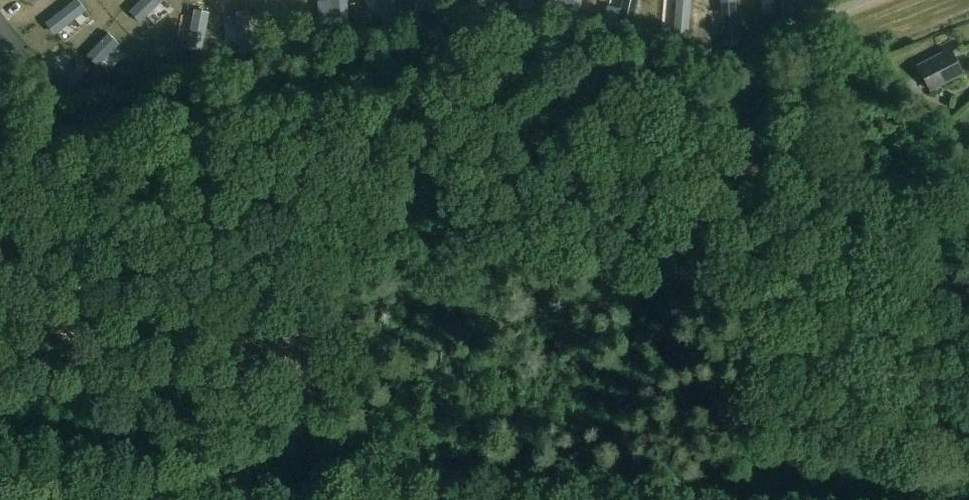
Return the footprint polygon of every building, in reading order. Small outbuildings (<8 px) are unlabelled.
[(67,20),(42,54),(59,66),(84,33),(67,20)] [(932,92),(965,74),(956,57),(961,55),(953,40),(940,47),(943,52),(918,66),(932,92)]
